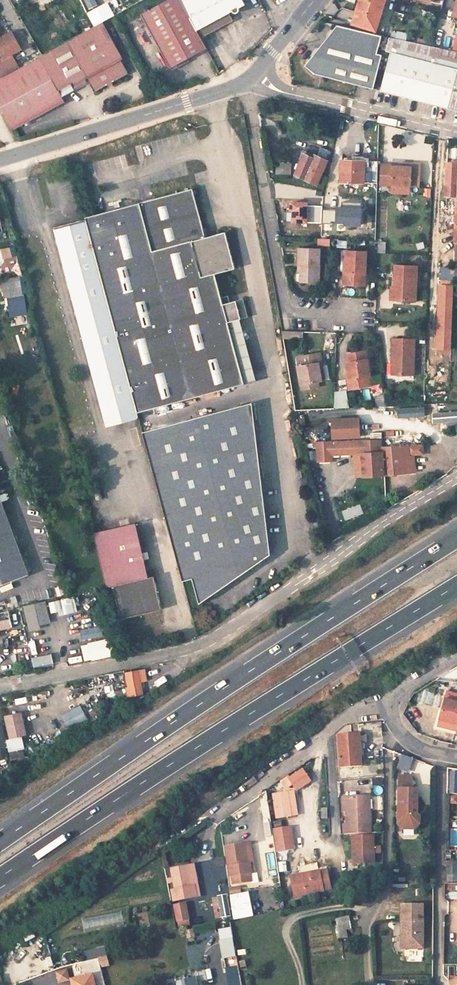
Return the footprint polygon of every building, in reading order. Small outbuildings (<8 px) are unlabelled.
[(141,13),(170,66),(171,65),(189,56),(206,47),(199,33),(181,0),(166,0),(141,13)] [(232,16),(230,12),(246,4),(244,0),(181,0),(199,33),(232,16)] [(353,23),(376,30),(385,0),(360,0),(353,23)] [(13,130),(65,102),(63,97),(59,91),(83,77),(85,81),(87,79),(95,93),(128,74),(121,60),(123,59),(103,23),(0,80),(0,106),(13,130)] [(315,74),(374,88),(383,49),(378,47),(381,35),(337,24),(305,65),(315,74)] [(405,40),(407,34),(388,29),(386,36),(390,37),(405,40)] [(3,57),(0,59),(0,75),(0,76),(18,66),(11,53),(20,48),(11,31),(0,37),(0,36),(0,52),(3,57)] [(431,103),(456,110),(456,69),(441,64),(434,62),(437,47),(405,40),(390,37),(388,44),(412,50),(411,56),(391,51),(381,90),(431,103)] [(412,50),(388,44),(387,50),(391,51),(411,56),(412,50)] [(445,49),(437,47),(434,62),(441,64),(456,69),(456,52),(445,49)] [(171,65),(173,68),(190,59),(189,56),(171,65)] [(87,83),(85,81),(83,77),(59,91),(63,97),(76,90),(75,90),(87,83)] [(316,184),(327,160),(315,155),(314,159),(303,154),(295,173),(316,184)] [(376,160),(340,160),(340,181),(376,182),(376,160)] [(391,184),(409,185),(419,185),(420,164),(401,162),(401,165),(392,165),(391,184)] [(446,163),(446,185),(456,186),(456,163),(446,163)] [(383,184),(391,184),(392,165),(384,165),(383,184)] [(223,296),(217,273),(236,268),(227,232),(210,237),(207,227),(205,228),(194,187),(86,216),(87,219),(138,413),(246,384),(230,322),(242,319),(250,317),(245,298),(231,301),(230,294),(223,296)] [(87,219),(55,227),(107,425),(139,416),(138,413),(87,219)] [(318,281),(319,247),(298,246),(297,262),(300,262),(299,280),(318,281)] [(344,271),(343,283),(365,284),(366,252),(348,251),(347,271),(344,271)] [(418,265),(396,264),(395,285),(398,285),(397,299),(416,300),(418,265)] [(19,278),(3,280),(6,296),(22,294),(19,278)] [(452,315),(442,315),(440,347),(451,347),(452,315)] [(230,322),(246,384),(258,381),(242,319),(230,322)] [(415,339),(399,338),(394,338),(393,362),(398,362),(398,374),(414,374),(415,339)] [(348,363),(351,378),(349,379),(351,388),(367,386),(365,376),(369,376),(371,376),(367,350),(348,353),(350,363),(348,363)] [(322,381),(319,362),(323,362),(321,353),(299,356),(301,365),(298,366),(302,384),(319,382),(322,381)] [(303,390),(320,388),(319,382),(302,384),(303,390)] [(249,404),(140,432),(179,580),(190,578),(196,606),(266,555),(249,404)] [(437,414),(438,423),(456,420),(456,410),(437,414)] [(334,436),(360,435),(359,417),(334,418),(334,436)] [(362,453),(363,476),(385,474),(382,447),(382,438),(361,440),(362,453)] [(317,446),(318,461),(332,459),(331,441),(313,442),(314,446),(317,446)] [(410,454),(424,454),(423,445),(382,447),(385,474),(404,472),(403,455),(410,455),(410,454)] [(0,498),(0,584),(28,574),(0,498)] [(140,579),(149,577),(136,523),(126,525),(140,579)] [(113,585),(140,579),(126,525),(93,533),(106,587),(113,585)] [(113,585),(121,619),(162,609),(154,576),(149,577),(140,579),(113,585)] [(74,597),(57,601),(60,615),(77,611),(74,597)] [(46,603),(26,608),(29,621),(39,619),(49,616),(46,603)] [(0,612),(0,624),(11,622),(8,610),(0,612)] [(29,621),(30,627),(41,624),(40,622),(39,619),(29,621)] [(105,628),(82,628),(82,637),(105,637),(105,628)] [(112,639),(90,644),(93,659),(115,654),(112,639)] [(93,659),(90,644),(81,646),(84,661),(93,659)] [(51,654),(32,658),(34,668),(53,664),(51,654)] [(127,673),(129,688),(127,688),(128,696),(143,694),(141,682),(139,671),(127,673)] [(456,730),(456,728),(456,691),(447,689),(438,726),(456,730)] [(77,718),(84,713),(81,707),(73,711),(77,718)] [(73,711),(61,718),(68,729),(87,718),(84,713),(77,718),(73,711)] [(15,714),(6,716),(11,741),(21,739),(21,736),(26,735),(22,718),(16,719),(15,714)] [(338,735),(340,768),(355,767),(352,733),(338,735)] [(22,749),(23,748),(21,739),(11,741),(8,742),(10,751),(22,749)] [(0,743),(0,760),(8,758),(4,742),(0,743)] [(22,749),(10,751),(12,760),(24,757),(22,749)] [(407,771),(410,758),(399,756),(396,769),(407,771)] [(279,780),(284,789),(291,785),(294,791),(310,782),(302,767),(279,780)] [(456,793),(456,772),(447,772),(447,793),(456,793)] [(412,788),(413,775),(400,775),(400,788),(412,788)] [(418,813),(418,788),(412,788),(400,788),(399,822),(404,828),(416,828),(421,823),(421,816),(418,813)] [(288,792),(291,816),(298,815),(294,791),(288,792)] [(288,792),(273,795),(277,818),(291,816),(288,792)] [(371,832),(369,796),(346,797),(348,824),(344,824),(345,833),(371,832)] [(291,827),(274,830),(278,852),(294,850),(291,827)] [(380,852),(380,846),(374,846),(373,835),(354,836),(355,863),(375,862),(374,852),(380,852)] [(251,864),(252,872),(255,871),(251,844),(244,845),(247,864),(251,864)] [(231,877),(232,877),(233,884),(251,882),(250,874),(252,873),(252,872),(251,864),(247,864),(244,845),(226,847),(231,877)] [(448,862),(448,874),(456,874),(456,862),(448,862)] [(195,887),(197,897),(200,896),(194,865),(187,866),(191,887),(195,887)] [(172,891),(174,901),(197,897),(195,887),(191,887),(187,866),(172,869),(174,878),(168,879),(169,883),(175,881),(177,890),(172,891)] [(408,867),(397,867),(397,884),(408,884),(408,867)] [(319,870),(292,876),(295,896),(323,891),(322,889),(330,888),(327,870),(319,872),(319,870)] [(240,887),(230,889),(231,897),(241,896),(240,887)] [(185,903),(175,905),(179,927),(190,924),(185,903)] [(423,947),(424,904),(402,904),(402,920),(405,920),(405,947),(423,947)] [(336,918),(338,931),(340,938),(347,936),(345,930),(352,929),(350,916),(336,918)] [(230,928),(219,930),(224,958),(235,956),(230,928)] [(108,965),(107,956),(98,958),(101,966),(108,965)] [(66,970),(57,973),(59,982),(69,979),(66,970)] [(72,980),(73,984),(95,984),(92,975),(72,980)] [(26,983),(27,984),(48,984),(50,984),(47,976),(26,983)]
